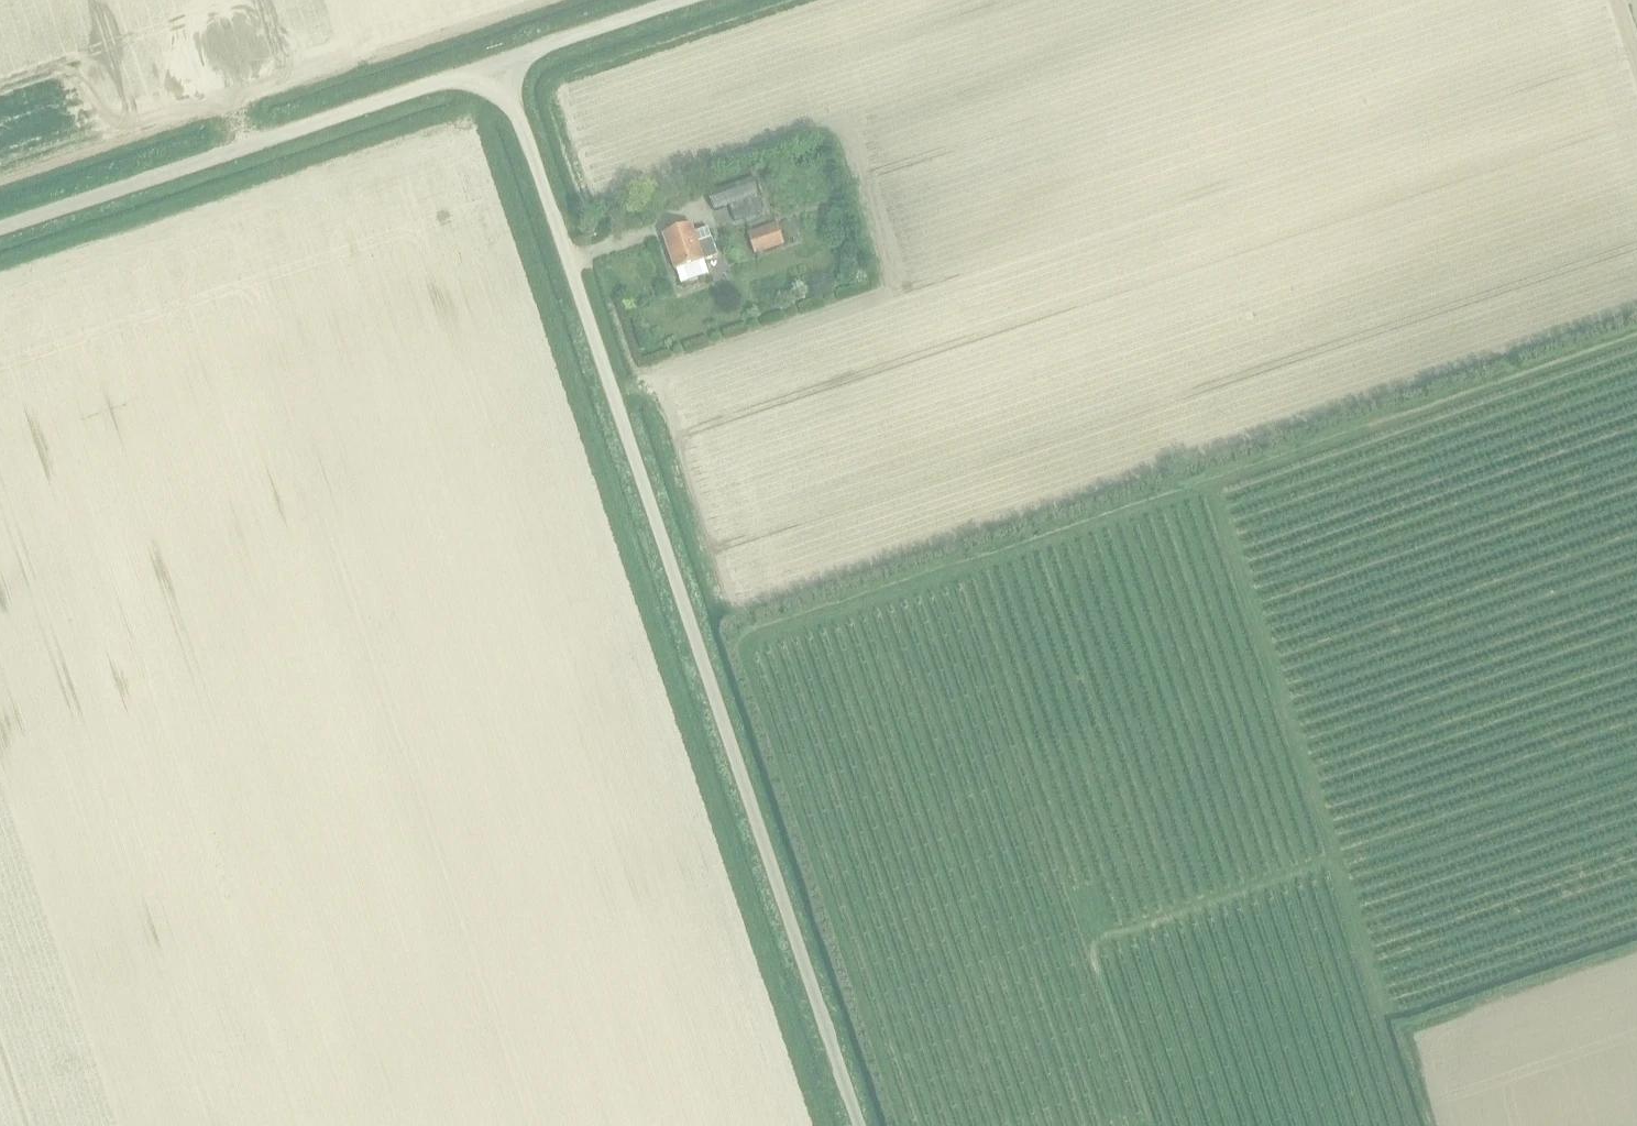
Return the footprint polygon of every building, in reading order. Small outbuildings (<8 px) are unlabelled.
[(762,209),(748,167),(708,180),(712,191),(707,192),(713,209),(728,204),(733,219),(762,209)] [(753,251),(784,241),(777,221),(747,231),(753,251)] [(663,235),(674,269),(675,271),(677,270),(681,283),(708,274),(704,261),(718,257),(709,229),(695,233),(692,225),(663,235)] [(1099,919),(1094,904),(1085,907),(1090,922),(1099,919)]
